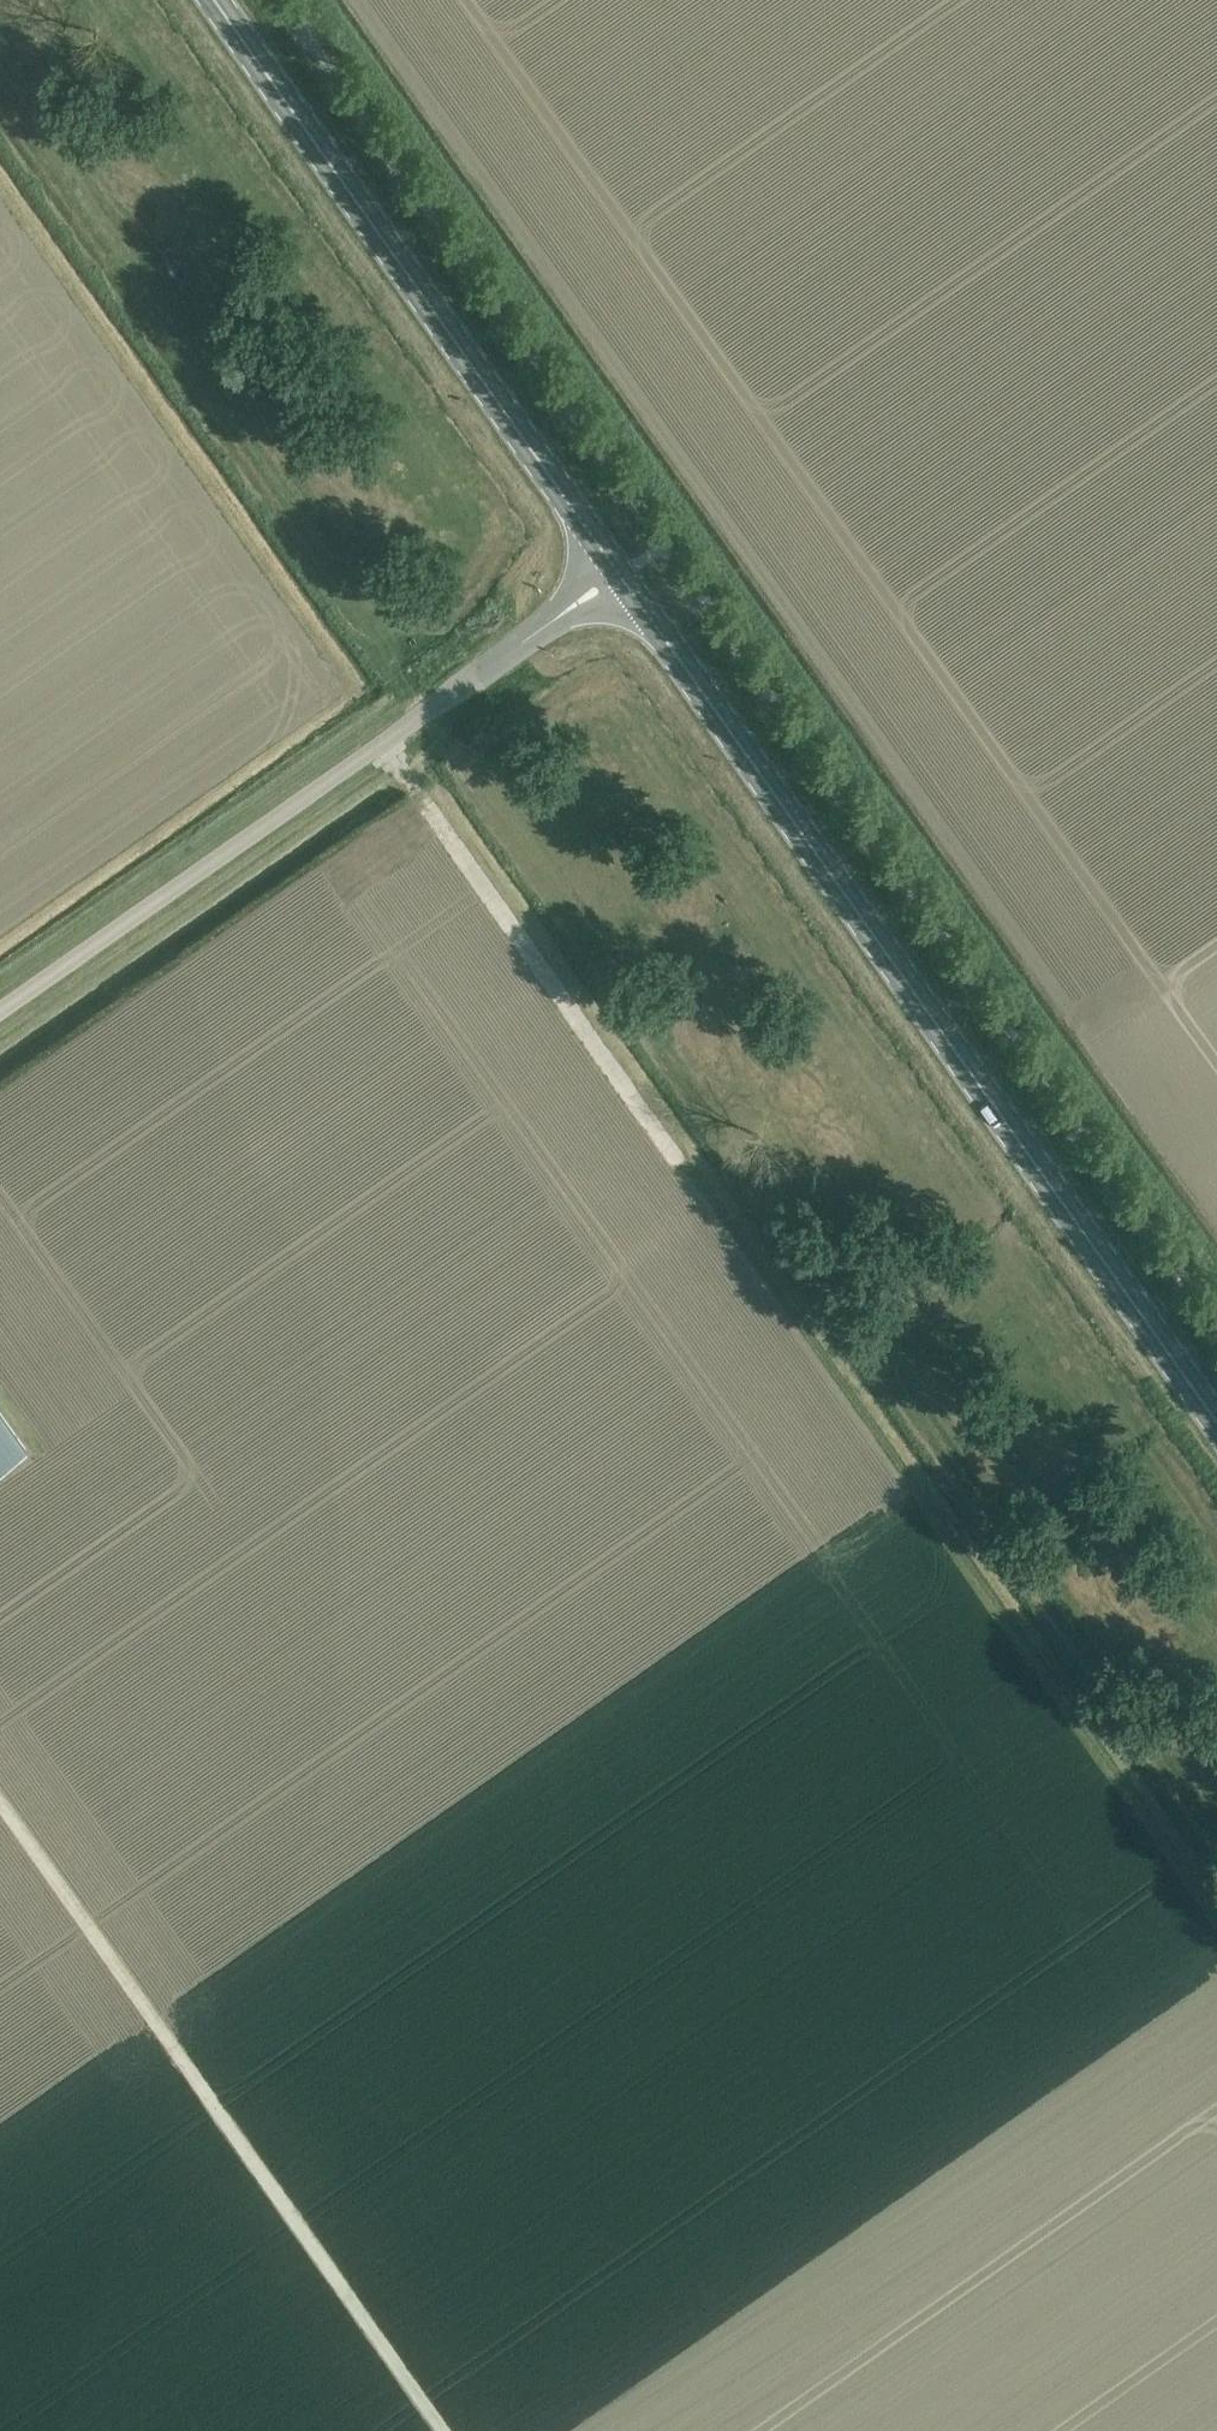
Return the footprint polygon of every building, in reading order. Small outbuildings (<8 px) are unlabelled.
[(25,1448),(0,1413),(0,1466),(25,1448)]
